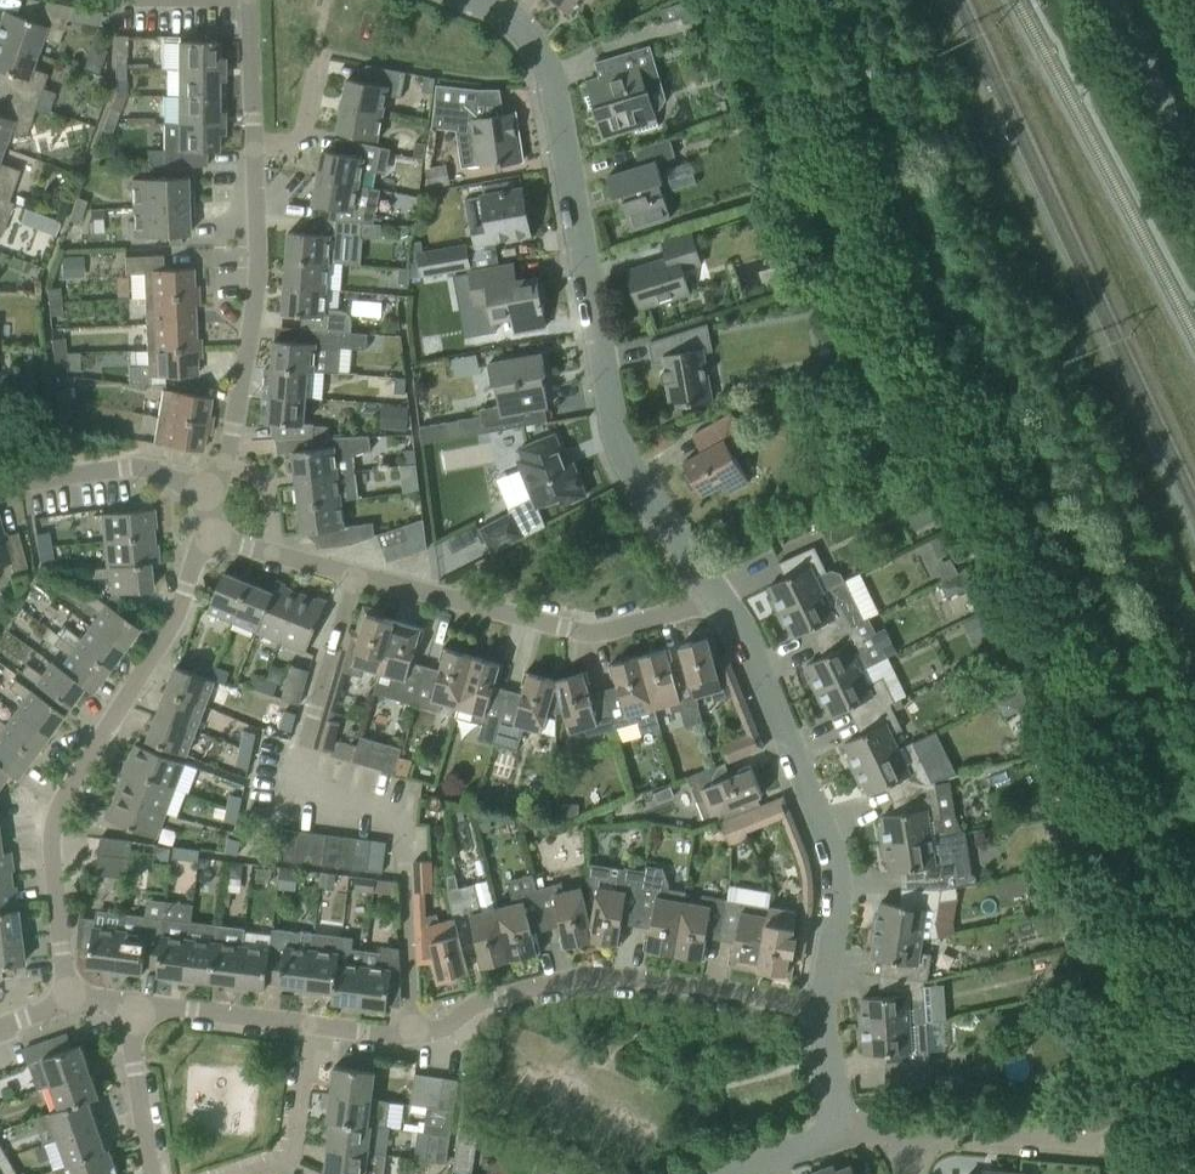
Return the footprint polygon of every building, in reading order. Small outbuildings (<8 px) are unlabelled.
[(36,54),(41,38),(57,44),(71,6),(37,0),(26,0),(20,17),(2,11),(0,18),(0,41),(36,54)] [(569,14),(574,7),(576,8),(581,3),(579,1),(580,0),(551,0),(569,14)] [(125,69),(125,57),(126,57),(126,36),(114,36),(113,57),(115,57),(115,69),(125,69)] [(35,106),(48,111),(54,92),(42,88),(47,74),(30,69),(36,54),(0,41),(0,71),(0,72),(0,93),(35,106)] [(223,69),(223,58),(217,57),(217,42),(178,41),(178,69),(223,69)] [(590,95),(585,97),(589,110),(592,109),(601,139),(625,132),(636,128),(637,133),(659,126),(654,111),(649,92),(662,88),(650,46),(618,56),(595,63),(596,64),(604,62),(609,80),(601,82),(600,78),(586,82),(590,95)] [(383,114),(386,95),(401,98),(406,73),(366,65),(362,82),(347,79),(342,106),(383,114)] [(125,69),(115,69),(115,81),(125,81),(125,69)] [(223,69),(178,69),(178,96),(217,96),(217,81),(223,81),(223,69)] [(432,93),(435,79),(425,76),(422,91),(432,93)] [(499,164),(522,161),(515,113),(495,116),(475,114),(477,90),(437,86),(434,110),(432,128),(473,132),(478,165),(498,162),(499,164)] [(2,147),(8,132),(24,138),(35,106),(0,93),(0,147),(2,147)] [(178,123),(223,123),(223,111),(217,111),(217,96),(178,96),(163,96),(163,123),(178,123)] [(342,106),(336,133),(360,138),(377,141),(383,114),(342,106)] [(109,108),(105,119),(115,123),(119,112),(109,108)] [(740,117),(730,120),(734,131),(744,127),(740,117)] [(115,123),(105,119),(101,130),(111,134),(115,123)] [(223,123),(178,123),(163,123),(163,168),(166,168),(178,167),(206,166),(206,151),(216,151),(216,135),(223,135),(223,123)] [(640,166),(630,170),(607,177),(613,198),(621,195),(623,201),(622,201),(631,230),(671,218),(660,183),(663,182),(657,163),(675,157),(669,138),(635,149),(640,166)] [(318,177),(359,185),(372,188),(375,173),(385,175),(390,149),(381,147),(357,142),(354,156),(323,150),(318,177)] [(413,158),(424,159),(426,144),(415,142),(413,158)] [(8,200),(18,171),(0,164),(0,197),(8,200)] [(446,164),(425,169),(429,189),(450,185),(446,164)] [(166,168),(166,178),(132,180),(134,237),(169,236),(169,245),(181,245),(181,235),(188,235),(187,221),(194,220),(193,191),(186,191),(185,177),(178,177),(178,167),(166,168)] [(310,219),(347,222),(357,222),(361,222),(373,223),(379,190),(372,188),(359,185),(318,177),(310,219)] [(475,245),(506,239),(530,235),(522,189),(481,196),(487,225),(472,228),(475,245)] [(1,235),(13,202),(8,200),(0,197),(0,235),(1,235)] [(77,198),(73,209),(84,212),(88,201),(77,198)] [(58,232),(61,217),(25,208),(21,222),(58,232)] [(84,212),(73,209),(69,220),(80,224),(84,212)] [(361,222),(357,222),(347,222),(310,219),(307,219),(306,233),(288,232),(286,259),(328,263),(360,265),(362,238),(360,237),(361,222)] [(71,227),(70,244),(81,245),(82,228),(71,227)] [(691,234),(686,236),(662,243),(668,260),(628,272),(639,308),(688,292),(681,270),(701,264),(691,234)] [(413,243),(409,269),(408,279),(422,276),(470,268),(466,246),(423,254),(421,242),(413,243)] [(130,299),(144,298),(192,296),(191,269),(163,270),(162,255),(124,257),(124,274),(129,274),(130,299)] [(83,257),(61,257),(61,278),(83,278),(83,257)] [(284,286),(326,289),(328,263),(286,259),(284,286)] [(513,265),(478,271),(469,273),(475,304),(489,301),(492,320),(512,317),(514,332),(545,327),(542,310),(544,310),(543,303),(541,304),(537,278),(516,282),(513,265)] [(408,279),(409,269),(399,268),(398,283),(408,284),(408,279)] [(302,329),(350,333),(351,323),(350,318),(347,314),(341,311),(324,309),(326,289),(284,286),(282,314),(303,315),(302,329)] [(48,302),(60,301),(59,288),(46,289),(48,302)] [(144,298),(145,324),(193,322),(192,296),(144,298)] [(48,302),(49,316),(61,315),(60,301),(48,302)] [(194,348),(193,322),(145,324),(146,350),(194,348)] [(671,408),(695,403),(712,400),(703,353),(712,352),(707,324),(649,343),(652,364),(666,361),(668,370),(663,371),(661,373),(662,381),(665,383),(666,383),(671,408)] [(266,368),(314,371),(314,372),(338,374),(341,348),(365,350),(367,334),(350,333),(302,329),(301,329),(301,330),(302,330),(301,342),(274,340),(272,367),(266,367),(266,368)] [(52,352),(64,351),(63,338),(51,339),(52,352)] [(196,375),(194,348),(146,350),(147,365),(128,366),(129,384),(147,383),(147,377),(196,375)] [(64,351),(52,352),(53,366),(65,365),(64,351)] [(459,376),(482,370),(478,352),(455,358),(459,376)] [(422,444),(484,433),(526,426),(523,411),(548,407),(544,384),(541,385),(539,377),(546,376),(542,354),(518,358),(488,363),(492,385),(495,385),(499,406),(479,409),(481,416),(419,426),(422,444)] [(314,371),(266,368),(264,394),(305,398),(307,371),(314,372),(314,371)] [(21,379),(20,397),(35,398),(35,380),(21,379)] [(57,403),(69,402),(67,388),(55,389),(57,403)] [(162,390),(157,416),(205,424),(209,398),(162,390)] [(330,436),(330,427),(327,427),(313,426),(313,424),(303,424),(305,398),(264,394),(262,422),(273,423),(274,439),(312,437),(330,436)] [(70,415),(69,402),(57,403),(58,416),(70,415)] [(408,407),(381,404),(378,428),(405,431),(408,407)] [(35,413),(32,425),(45,428),(47,416),(35,413)] [(691,489),(696,486),(702,496),(725,483),(730,493),(748,483),(734,456),(749,448),(731,414),(702,430),(711,447),(683,462),(688,472),(684,475),(691,489)] [(201,451),(205,424),(157,416),(153,443),(201,451)] [(491,553),(544,526),(537,508),(560,499),(562,504),(586,495),(573,463),(564,467),(559,454),(562,452),(555,434),(519,449),(523,459),(517,461),(532,497),(508,509),(510,513),(479,529),(491,553)] [(312,437),(276,439),(278,453),(292,451),(296,479),(337,474),(354,472),(352,456),(370,450),(369,436),(340,437),(340,436),(330,436),(312,437)] [(354,472),(337,474),(296,479),(299,505),(341,500),(357,498),(354,472)] [(344,530),(341,500),(299,505),(303,533),(319,531),(322,548),(350,545),(374,536),(372,522),(344,530)] [(104,541),(152,536),(151,528),(154,528),(152,509),(101,514),(104,541)] [(405,525),(409,539),(414,553),(427,549),(425,519),(405,525)] [(377,535),(382,549),(409,539),(405,525),(377,535)] [(17,532),(15,533),(17,538),(3,541),(0,528),(0,564),(9,561),(11,571),(26,567),(23,556),(17,532)] [(50,547),(47,532),(35,534),(38,549),(50,547)] [(967,590),(955,533),(934,537),(947,594),(967,590)] [(106,567),(148,564),(157,563),(156,544),(153,544),(152,536),(104,541),(106,567)] [(409,539),(382,549),(386,563),(414,553),(409,539)] [(50,547),(38,549),(40,561),(52,559),(50,547)] [(768,586),(774,598),(771,600),(777,614),(845,581),(841,572),(832,570),(827,572),(814,547),(800,553),(785,560),(792,575),(768,586)] [(150,590),(148,564),(106,567),(90,568),(91,579),(110,578),(112,593),(150,590)] [(233,621),(248,583),(223,573),(208,610),(233,621)] [(817,627),(824,640),(863,620),(845,581),(777,614),(784,628),(788,626),(794,638),(817,627)] [(271,593),(248,583),(233,621),(256,630),(256,631),(256,632),(275,587),(274,586),(271,593)] [(282,590),(275,587),(256,632),(280,642),(300,594),(283,587),(282,590)] [(99,614),(90,627),(121,649),(137,627),(90,593),(84,603),(99,614)] [(280,642),(283,643),(305,652),(324,607),(316,604),(317,601),(300,594),(280,642)] [(379,672),(394,621),(381,617),(383,612),(364,606),(345,672),(360,676),(363,667),(379,672)] [(819,691),(860,670),(877,662),(873,656),(881,644),(869,617),(863,620),(824,640),(830,653),(806,665),(812,677),(809,678),(815,692),(819,691)] [(394,621),(379,672),(395,677),(392,698),(414,704),(423,674),(408,670),(417,640),(421,641),(424,630),(394,621)] [(59,636),(105,670),(121,649),(90,627),(81,639),(65,628),(59,636)] [(690,675),(696,696),(712,692),(714,701),(729,697),(710,631),(692,636),(693,642),(680,645),(689,675),(690,675)] [(43,657),(49,661),(90,691),(105,670),(59,636),(53,645),(51,644),(43,655),(44,656),(43,657)] [(437,679),(423,674),(414,704),(439,712),(442,703),(458,708),(473,656),(442,648),(439,659),(443,660),(437,679)] [(654,709),(670,704),(672,713),(698,705),(696,696),(690,675),(689,675),(674,680),(669,661),(672,660),(669,648),(639,657),(654,709)] [(491,743),(505,698),(491,694),(496,676),(499,677),(503,665),(473,656),(458,708),(474,713),(472,721),(488,726),(484,741),(491,743)] [(614,729),(638,722),(641,733),(659,729),(657,722),(654,709),(639,657),(608,666),(612,677),(615,676),(620,694),(606,699),(614,729)] [(90,692),(90,691),(49,661),(40,674),(26,664),(19,673),(66,708),(82,686),(90,692)] [(208,678),(212,667),(196,661),(191,672),(208,678)] [(285,695),(302,700),(310,669),(292,664),(285,695)] [(176,666),(166,691),(204,706),(214,680),(208,678),(191,672),(176,666)] [(229,673),(212,667),(208,678),(214,680),(225,684),(229,673)] [(867,685),(860,670),(819,691),(815,692),(822,706),(826,705),(831,716),(855,705),(861,718),(890,704),(895,702),(882,677),(867,685)] [(491,743),(493,744),(517,750),(522,736),(524,727),(541,732),(547,711),(555,713),(555,680),(525,672),(522,683),(525,684),(520,702),(505,698),(491,743)] [(589,736),(614,729),(606,699),(591,703),(586,685),(589,683),(586,672),(555,680),(555,713),(564,711),(570,732),(568,732),(571,743),(590,737),(589,736)] [(260,691),(265,679),(252,674),(247,686),(260,691)] [(14,712),(46,735),(62,713),(15,679),(9,687),(24,699),(14,712)] [(260,691),(273,695),(277,684),(265,679),(260,691)] [(166,691),(157,716),(195,730),(204,706),(166,691)] [(902,729),(890,704),(861,718),(868,732),(844,743),(850,755),(846,757),(853,771),(857,769),(898,749),(891,735),(902,729)] [(296,714),(284,711),(280,728),(291,731),(296,714)] [(30,756),(46,735),(14,712),(6,723),(0,718),(0,734),(30,756)] [(185,755),(195,730),(157,716),(148,741),(185,755)] [(323,718),(314,747),(331,752),(340,723),(323,718)] [(240,748),(252,750),(256,733),(244,730),(240,748)] [(15,777),(30,756),(0,734),(0,766),(15,777)] [(728,762),(756,750),(749,734),(722,745),(728,762)] [(360,738),(353,762),(394,773),(401,750),(401,748),(360,736),(360,738)] [(913,741),(898,749),(857,769),(853,771),(860,785),(863,783),(869,795),(893,784),(899,798),(935,782),(935,781),(932,781),(913,741)] [(129,771),(175,788),(184,763),(136,744),(129,762),(132,763),(129,771)] [(249,768),(252,750),(240,748),(237,765),(249,768)] [(1052,760),(1035,768),(1043,783),(1059,775),(1052,760)] [(687,778),(697,802),(703,818),(739,804),(762,795),(750,765),(738,770),(740,773),(722,780),(717,766),(687,778)] [(7,772),(14,778),(15,777),(0,766),(0,781),(7,772)] [(165,812),(175,788),(129,771),(126,778),(123,777),(117,794),(165,812)] [(886,844),(931,837),(958,833),(963,832),(955,816),(950,782),(935,784),(935,782),(899,798),(905,796),(907,812),(881,816),(883,829),(880,830),(882,845),(886,844)] [(117,794),(111,811),(113,812),(110,820),(156,838),(165,812),(117,794)] [(228,808),(239,810),(242,797),(230,794),(228,808)] [(745,831),(767,822),(790,813),(783,796),(761,805),(720,822),(730,845),(748,838),(745,831)] [(237,824),(239,810),(228,808),(225,821),(237,824)] [(282,829),(279,859),(294,861),(298,831),(282,829)] [(309,863),(313,833),(298,831),(294,861),(309,863)] [(323,865),(327,835),(313,833),(309,863),(323,865)] [(919,887),(909,887),(909,888),(942,887),(941,889),(955,887),(956,887),(955,881),(968,879),(972,874),(967,841),(958,835),(958,833),(931,837),(886,844),(882,845),(884,860),(888,860),(890,873),(916,869),(919,887)] [(342,836),(327,835),(323,865),(338,867),(342,836)] [(352,869),(356,838),(342,836),(338,867),(352,869)] [(131,841),(124,840),(100,837),(96,874),(120,877),(127,878),(131,841)] [(241,840),(229,838),(226,851),(238,854),(241,840)] [(371,840),(356,838),(352,869),(367,870),(371,840)] [(367,870),(382,872),(386,842),(371,840),(367,870)] [(173,847),(172,858),(184,860),(186,848),(173,847)] [(9,878),(8,870),(11,870),(9,852),(0,853),(0,879),(9,878)] [(431,860),(414,861),(415,892),(425,891),(433,891),(431,860)] [(596,902),(590,900),(591,940),(621,945),(623,933),(619,933),(622,914),(637,917),(645,871),(625,868),(618,876),(617,881),(616,890),(598,887),(596,902)] [(665,875),(645,871),(637,917),(652,919),(649,938),(645,937),(643,949),(674,954),(683,902),(685,893),(668,890),(668,885),(665,875)] [(454,875),(447,877),(447,890),(457,888),(454,875)] [(513,904),(497,908),(509,960),(540,953),(537,941),(533,942),(529,924),(544,920),(534,879),(533,877),(524,880),(527,891),(511,895),(513,904)] [(534,879),(544,920),(559,916),(563,935),(559,936),(562,947),(591,940),(590,900),(585,902),(581,888),(564,892),(562,883),(544,887),(542,877),(534,879)] [(9,878),(0,879),(0,907),(16,905),(13,886),(10,886),(9,878)] [(876,930),(922,937),(933,939),(939,937),(935,923),(936,923),(940,901),(957,898),(955,887),(941,889),(942,887),(909,888),(907,905),(881,901),(879,914),(875,914),(872,929),(876,930)] [(452,910),(454,919),(461,940),(475,937),(480,955),(476,956),(479,968),(509,960),(497,908),(480,912),(478,903),(463,907),(459,888),(457,888),(447,890),(452,910)] [(425,891),(415,892),(416,923),(426,923),(428,952),(430,952),(432,962),(437,984),(456,979),(455,974),(468,971),(461,940),(454,919),(438,923),(436,914),(426,916),(425,891)] [(769,907),(768,916),(759,969),(772,971),(771,977),(790,980),(794,954),(804,956),(813,905),(813,895),(798,893),(795,912),(769,907)] [(722,931),(727,900),(702,896),(700,905),(683,902),(674,954),(705,960),(708,948),(704,947),(707,929),(722,931)] [(122,913),(120,930),(115,974),(126,976),(127,971),(143,973),(144,967),(158,968),(164,919),(166,901),(147,899),(144,916),(122,913)] [(727,900),(722,931),(737,934),(734,952),(730,952),(728,963),(759,969),(768,916),(769,907),(753,904),(727,900)] [(19,936),(17,923),(20,922),(19,911),(16,912),(15,909),(0,911),(0,939),(19,936)] [(1071,928),(1090,924),(1088,909),(1068,912),(1071,928)] [(120,930),(117,930),(94,927),(95,919),(80,917),(76,948),(90,949),(88,966),(104,968),(103,973),(115,974),(120,930)] [(189,939),(191,922),(164,919),(158,968),(157,975),(173,977),(172,981),(184,983),(189,939)] [(218,925),(216,943),(211,982),(226,984),(225,988),(237,990),(243,946),(245,931),(245,928),(218,925)] [(307,994),(314,933),(313,933),(311,931),(301,930),(298,932),(272,929),(272,934),(271,934),(265,982),(266,982),(280,984),(280,985),(295,987),(295,992),(307,994)] [(879,975),(924,979),(924,981),(927,982),(931,954),(919,952),(922,937),(876,930),(872,929),(870,945),(874,945),(872,958),(898,962),(895,976),(879,975)] [(265,982),(271,934),(245,931),(243,946),(237,990),(249,991),(249,986),(265,988),(266,982),(265,982)] [(319,990),(333,992),(334,992),(341,936),(314,933),(307,994),(318,995),(319,990)] [(22,963),(19,936),(0,939),(0,966),(22,963)] [(359,1010),(366,950),(352,949),(353,938),(341,936),(334,992),(333,992),(332,1002),(347,1004),(347,1009),(359,1010)] [(211,982),(216,943),(189,939),(184,983),(195,984),(196,980),(211,982)] [(391,953),(366,950),(359,1010),(370,1012),(371,1007),(386,1009),(390,982),(400,981),(399,948),(392,948),(391,953)] [(863,1011),(859,1011),(860,1027),(927,1022),(924,981),(924,979),(879,975),(879,976),(886,976),(888,996),(862,998),(863,1011)] [(860,1027),(861,1042),(865,1042),(866,1055),(892,1053),(893,1072),(885,1074),(885,1075),(886,1090),(931,1087),(929,1065),(928,1051),(927,1022),(860,1027)] [(37,1089),(52,1084),(90,1071),(80,1045),(72,1048),(67,1034),(23,1050),(28,1064),(37,1089)] [(331,1093),(371,1099),(373,1081),(376,1056),(345,1053),(343,1067),(335,1066),(331,1093)] [(1137,1056),(1138,1076),(1151,1075),(1150,1056),(1137,1056)] [(50,1113),(99,1096),(90,1071),(52,1084),(60,1109),(50,1113)] [(415,1073),(410,1104),(425,1106),(429,1076),(415,1073)] [(439,1108),(444,1078),(429,1076),(425,1106),(427,1107),(439,1108)] [(458,1080),(444,1078),(439,1108),(454,1111),(458,1080)] [(328,1120),(389,1128),(389,1127),(385,1127),(389,1101),(371,1099),(331,1093),(328,1120)] [(99,1096),(50,1113),(59,1139),(97,1125),(88,1101),(99,1097),(99,1096)] [(427,1107),(423,1133),(450,1137),(452,1125),(454,1111),(439,1108),(427,1107)] [(328,1147),(386,1155),(389,1128),(328,1120),(328,1121),(331,1121),(328,1147)] [(97,1125),(59,1139),(68,1165),(71,1164),(109,1150),(109,1149),(106,1150),(97,1125)] [(435,1162),(437,1150),(448,1152),(450,1137),(423,1133),(418,1132),(413,1158),(425,1160),(435,1162)] [(7,1156),(7,1157),(22,1148),(17,1140),(3,1149),(0,1144),(0,1160),(7,1156)] [(324,1173),(383,1173),(386,1155),(328,1147),(324,1173)] [(75,1173),(118,1173),(109,1150),(71,1164),(75,1173)] [(435,1162),(446,1164),(448,1152),(437,1150),(435,1162)] [(453,1170),(462,1173),(468,1173),(470,1155),(455,1153),(453,1170)] [(7,1157),(7,1156),(0,1160),(0,1165),(5,1173),(6,1173),(15,1169),(7,1157)] [(562,1172),(539,1161),(534,1171),(534,1173),(567,1173),(562,1172)] [(825,1173),(854,1173),(851,1165),(836,1171),(834,1165),(823,1169),(825,1173)]
